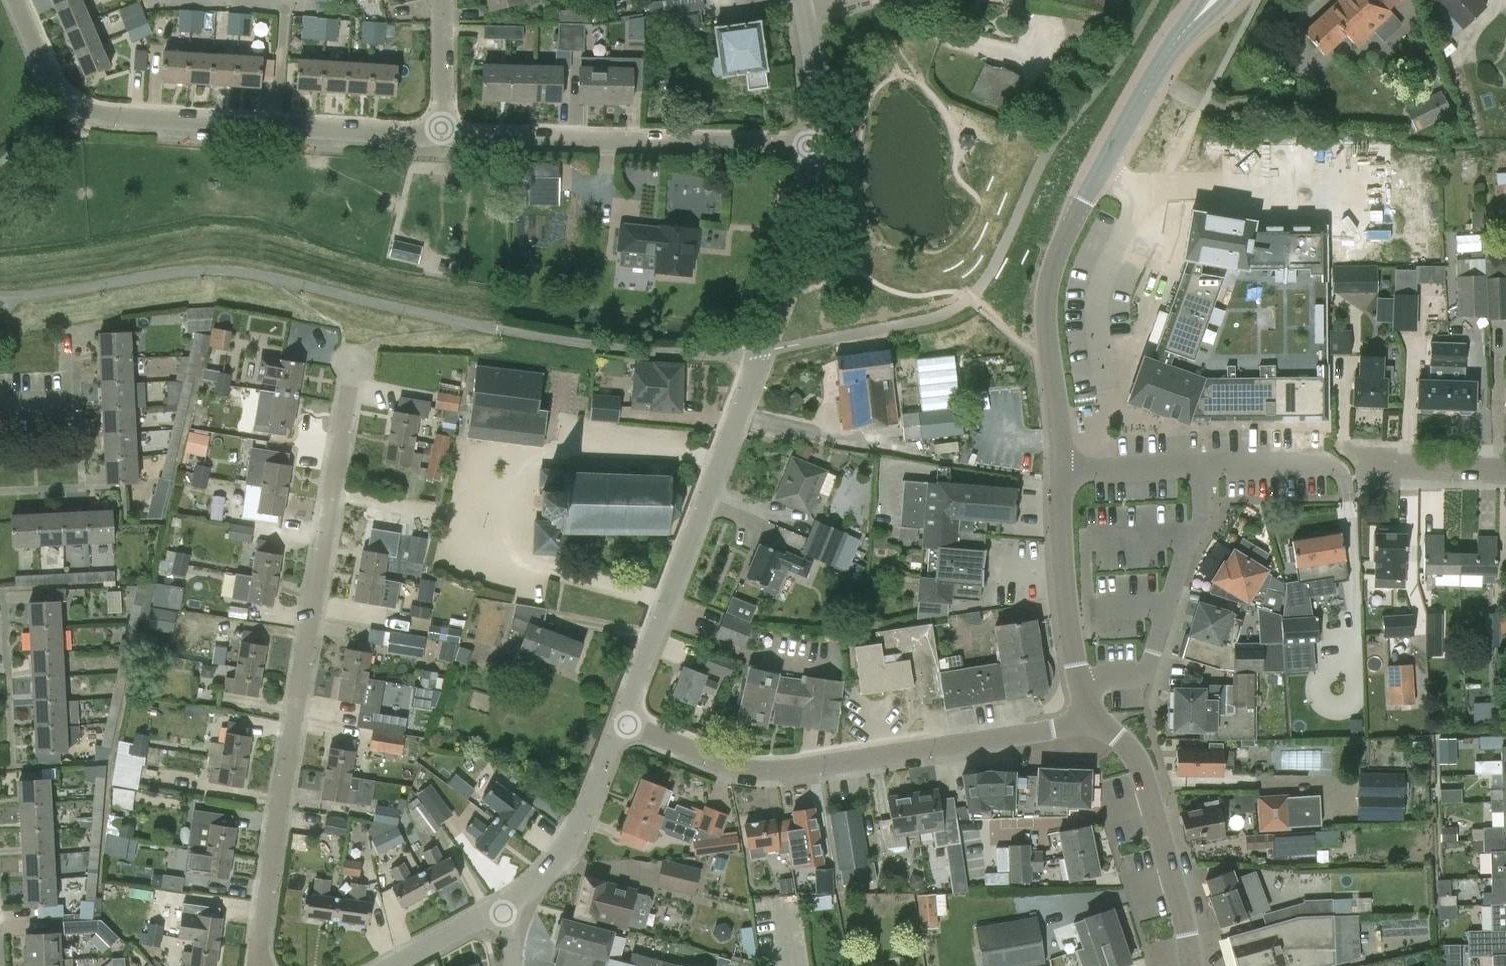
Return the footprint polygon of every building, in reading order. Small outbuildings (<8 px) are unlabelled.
[(56,9),(76,0),(52,0),(56,9)] [(56,9),(66,31),(90,21),(81,0),(76,0),(56,9)] [(316,13),(338,7),(336,0),(313,0),(316,13)] [(491,12),(524,3),(524,1),(528,0),(488,0),(491,12)] [(651,16),(666,14),(664,0),(649,2),(651,16)] [(700,10),(704,9),(702,0),(664,0),(666,14),(674,13),(700,10)] [(1375,31),(1383,40),(1407,19),(1393,15),(1389,11),(1401,0),(1339,0),(1303,33),(1323,56),(1346,36),(1357,48),(1375,31)] [(1462,28),(1485,6),(1479,0),(1435,0),(1462,28)] [(191,33),(192,10),(179,9),(177,33),(191,33)] [(202,11),(192,10),(191,33),(201,34),(202,11)] [(674,13),(677,34),(703,30),(700,10),(674,13)] [(127,32),(148,23),(143,11),(122,20),(127,32)] [(558,24),(573,25),(584,25),(590,24),(591,12),(590,12),(590,11),(544,11),(544,24),(558,24)] [(239,36),(240,13),(227,12),(226,35),(239,36)] [(251,13),(240,13),(239,36),(250,36),(251,13)] [(304,16),(301,39),(323,41),(326,19),(304,16)] [(338,20),(326,19),(323,41),(335,43),(338,20)] [(360,44),(374,44),(375,22),(361,20),(360,44)] [(76,54),(100,43),(90,21),(66,31),(76,54)] [(375,22),(374,44),(383,45),(385,22),(375,22)] [(150,29),(148,23),(127,32),(131,42),(152,33),(150,29)] [(747,91),(766,88),(764,71),(766,71),(759,23),(715,28),(722,78),(745,74),(747,91)] [(573,25),(558,24),(557,50),(573,50),(573,25)] [(510,26),(483,25),(483,38),(509,39),(510,26)] [(583,51),(584,28),(584,25),(573,25),(573,50),(583,51)] [(522,26),(510,26),(509,39),(522,39),(522,26)] [(100,43),(76,54),(86,78),(111,67),(100,43)] [(137,49),(138,69),(156,68),(155,48),(137,49)] [(188,83),(190,53),(165,52),(163,82),(188,83)] [(214,55),(190,53),(188,83),(212,85),(214,55)] [(214,55),(212,85),(236,87),(238,56),(214,55)] [(262,58),(238,56),(236,87),(260,88),(262,58)] [(580,103),(606,104),(607,69),(606,69),(606,58),(580,57),(580,68),(581,68),(580,103)] [(297,90),(322,92),(324,62),(299,60),(297,90)] [(324,62),(322,92),(346,93),(348,63),(324,62)] [(348,63),(346,93),(370,95),(372,65),(348,63)] [(984,101),(1006,111),(1022,77),(1000,66),(999,70),(985,63),(970,93),(985,100),(984,101)] [(372,65),(370,95),(395,97),(397,67),(372,65)] [(651,67),(653,77),(664,75),(662,65),(651,67)] [(483,102),(510,102),(510,67),(484,66),(483,102)] [(510,67),(510,102),(535,103),(536,67),(510,67)] [(563,68),(536,67),(535,103),(562,103),(563,68)] [(633,70),(607,69),(606,104),(632,105),(633,70)] [(1415,130),(1451,113),(1440,91),(1404,109),(1415,130)] [(531,190),(564,190),(564,161),(531,160),(531,190)] [(1505,184),(1505,172),(1497,173),(1497,184),(1505,184)] [(1256,222),(1192,210),(1127,402),(1159,413),(1187,425),(1189,422),(1327,419),(1326,225),(1255,227),(1256,222)] [(1482,212),(1471,212),(1472,230),(1483,229),(1482,212)] [(689,274),(693,228),(659,225),(658,231),(619,227),(616,250),(657,254),(655,271),(689,274)] [(1493,231),(1483,231),(1484,251),(1494,250),(1493,231)] [(388,256),(402,260),(400,270),(409,272),(411,262),(417,263),(421,246),(392,239),(388,256)] [(1484,258),(1484,263),(1504,262),(1504,252),(1483,253),(1484,258)] [(1485,275),(1484,275),(1484,263),(1484,258),(1482,258),(1467,258),(1455,259),(1456,276),(1455,276),(1457,317),(1487,316),(1485,275)] [(1377,290),(1376,264),(1332,265),(1333,291),(1377,290)] [(1416,266),(1415,269),(1417,269),(1416,282),(1416,283),(1444,283),(1444,266),(1416,266)] [(1395,276),(1394,281),(1416,282),(1417,269),(1395,268),(1395,276)] [(1505,319),(1505,275),(1488,276),(1490,319),(1505,319)] [(1432,286),(1433,313),(1450,313),(1449,285),(1432,286)] [(1394,329),(1414,330),(1415,295),(1393,294),(1392,329),(1394,329)] [(1376,309),(1391,310),(1392,298),(1376,298),(1376,309)] [(188,331),(210,330),(214,306),(187,308),(188,331)] [(230,331),(213,328),(209,346),(227,349),(230,331)] [(1328,330),(1328,338),(1328,353),(1350,353),(1350,330),(1328,330)] [(100,334),(101,359),(131,358),(130,333),(100,334)] [(193,333),(188,356),(199,356),(204,335),(193,333)] [(1416,408),(1418,408),(1421,414),(1430,414),(1435,409),(1444,409),(1446,381),(1447,352),(1460,353),(1460,340),(1435,339),(1434,367),(1429,367),(1429,381),(1416,381),(1416,408)] [(843,429),(898,423),(890,349),(836,356),(837,361),(843,429)] [(1459,368),(1460,353),(1447,352),(1446,381),(1444,409),(1474,410),(1474,382),(1464,382),(1465,368),(1459,368)] [(199,356),(188,356),(188,357),(181,356),(175,379),(182,381),(193,380),(199,356)] [(1353,406),(1384,407),(1385,379),(1381,379),(1382,357),(1359,356),(1358,378),(1354,378),(1353,406)] [(131,358),(101,359),(102,384),(132,383),(131,358)] [(275,391),(297,395),(302,361),(280,358),(279,367),(262,364),(260,378),(276,381),(275,391)] [(923,411),(900,413),(903,439),(963,433),(953,358),(917,363),(923,411)] [(679,412),(681,365),(635,362),(631,408),(679,412)] [(542,446),(547,411),(538,410),(542,375),(476,367),(467,437),(542,446)] [(231,375),(217,371),(214,382),(229,384),(231,375)] [(182,381),(168,381),(168,397),(166,406),(187,405),(193,380),(182,381)] [(227,396),(229,384),(214,382),(211,392),(227,396)] [(132,383),(102,384),(103,409),(133,407),(132,383)] [(292,428),(297,395),(275,391),(273,401),(257,398),(255,413),(271,416),(270,424),(292,428)] [(437,392),(436,396),(434,408),(457,412),(461,396),(437,392)] [(619,397),(592,395),(590,419),(618,421),(619,397)] [(393,412),(389,438),(414,442),(420,405),(406,403),(405,413),(393,412)] [(187,405),(166,406),(161,430),(171,429),(171,431),(181,430),(187,405)] [(104,433),(134,432),(133,407),(103,409),(104,433)] [(171,431),(165,455),(175,455),(181,430),(171,431)] [(104,433),(105,458),(135,457),(134,432),(104,433)] [(208,436),(188,432),(185,451),(205,455),(208,436)] [(432,445),(447,447),(449,437),(435,433),(432,445)] [(412,453),(414,442),(389,438),(385,464),(418,469),(420,454),(412,453)] [(439,481),(447,447),(432,445),(425,478),(439,481)] [(282,453),(267,451),(262,487),(286,491),(290,465),(281,464),(282,453)] [(165,455),(160,478),(170,480),(175,455),(165,455)] [(135,457),(105,458),(106,483),(136,482),(135,457)] [(809,512),(826,471),(792,457),(775,498),(809,512)] [(196,464),(193,474),(208,478),(210,467),(196,464)] [(543,489),(542,513),(542,521),(534,520),(533,552),(564,554),(565,531),(669,533),(670,520),(678,514),(680,495),(671,487),(671,476),(666,476),(667,464),(648,464),(647,475),(562,473),(561,470),(541,469),(540,487),(543,487),(543,489)] [(924,517),(957,518),(1014,523),(1017,489),(967,485),(968,471),(954,470),(954,468),(929,465),(927,482),(924,517)] [(208,478),(193,474),(190,485),(205,488),(208,478)] [(166,498),(170,480),(160,478),(157,477),(153,495),(166,498)] [(286,491),(262,487),(260,499),(252,497),(249,512),(282,516),(286,491)] [(86,511),(88,543),(113,542),(111,510),(86,511)] [(86,511),(62,513),(63,544),(88,543),(86,511)] [(63,544),(62,513),(37,514),(39,545),(63,544)] [(14,547),(39,545),(37,514),(12,515),(14,547)] [(809,537),(854,555),(860,539),(846,534),(815,521),(809,537)] [(227,539),(250,543),(253,526),(230,522),(227,539)] [(899,539),(918,541),(919,529),(900,527),(899,539)] [(923,529),(921,548),(929,548),(927,577),(919,576),(917,600),(915,620),(947,615),(948,603),(950,603),(951,598),(979,601),(985,534),(923,529)] [(885,546),(886,535),(873,533),(872,544),(885,546)] [(1298,583),(1311,581),(1313,592),(1334,589),(1333,582),(1347,580),(1340,534),(1291,542),(1292,547),(1287,548),(1289,562),(1294,561),(1298,583)] [(1373,561),(1375,561),(1375,587),(1402,588),(1402,562),(1403,562),(1403,536),(1374,535),(1373,561)] [(410,536),(406,561),(422,563),(426,538),(410,536)] [(847,571),(854,555),(809,537),(802,553),(833,565),(847,571)] [(1423,574),(1481,575),(1494,575),(1495,538),(1476,538),(1476,556),(1442,555),(1442,537),(1423,537),(1423,574)] [(252,576),(277,580),(281,554),(272,553),(274,543),(258,540),(252,576)] [(362,550),(358,575),(383,579),(389,543),(375,541),(373,552),(362,550)] [(744,577),(765,586),(777,591),(783,576),(772,571),(773,568),(777,570),(780,563),(792,568),(791,570),(805,576),(811,561),(784,551),(784,553),(759,542),(744,577)] [(173,562),(187,565),(190,554),(167,549),(165,561),(173,562)] [(1265,572),(1232,551),(1221,568),(1219,567),(1211,580),(1214,582),(1209,590),(1210,593),(1223,597),(1223,599),(1256,608),(1270,612),(1280,616),(1282,606),(1285,599),(1273,596),(1273,600),(1263,597),(1266,586),(1259,581),(1265,572)] [(185,576),(187,565),(173,562),(171,573),(185,576)] [(89,572),(90,582),(114,581),(114,570),(89,572)] [(65,573),(65,583),(90,582),(89,572),(65,573)] [(40,574),(41,584),(65,583),(65,573),(40,574)] [(14,585),(41,584),(40,574),(13,576),(14,585)] [(383,579),(358,575),(354,600),(388,606),(390,591),(381,589),(383,579)] [(272,606),(277,580),(252,576),(250,588),(242,587),(239,601),(272,606)] [(419,578),(418,585),(434,587),(435,581),(419,578)] [(183,587),(156,583),(153,605),(180,609),(183,587)] [(136,585),(127,624),(138,623),(138,621),(145,622),(154,584),(136,585)] [(434,587),(418,585),(416,601),(432,603),(433,592),(434,587)] [(755,606),(733,597),(727,612),(749,621),(755,606)] [(30,629),(61,627),(60,601),(29,603),(30,629)] [(510,629),(524,634),(518,651),(572,671),(582,642),(544,628),(543,624),(546,608),(514,603),(510,629)] [(1282,657),(1282,644),(1280,618),(1280,616),(1270,612),(1256,608),(1259,646),(1234,646),(1242,616),(1198,603),(1181,657),(1229,672),(1282,671),(1282,657)] [(431,609),(410,605),(409,614),(429,618),(431,609)] [(150,607),(146,628),(172,633),(176,612),(150,607)] [(743,648),(753,624),(724,613),(714,637),(743,648)] [(1485,646),(1498,647),(1498,634),(1498,613),(1484,613),(1485,646)] [(1505,634),(1505,614),(1498,613),(1498,634),(1505,634)] [(1425,639),(1424,639),(1425,652),(1432,651),(1432,639),(1440,640),(1441,614),(1425,614),(1425,639)] [(1412,615),(1382,616),(1383,636),(1413,635),(1412,615)] [(1290,618),(1280,618),(1282,644),(1312,642),(1318,642),(1316,616),(1290,618)] [(127,624),(122,649),(132,648),(138,623),(127,624)] [(936,659),(930,623),(874,632),(876,643),(853,647),(861,693),(912,685),(914,701),(942,696),(936,659)] [(30,629),(31,653),(62,652),(61,627),(30,629)] [(213,631),(216,631),(213,645),(216,645),(214,663),(223,665),(229,629),(214,627),(213,631)] [(242,631),(236,667),(262,671),(266,646),(254,644),(256,633),(242,631)] [(424,638),(389,632),(387,652),(421,657),(424,638)] [(156,641),(142,638),(139,649),(153,652),(150,662),(165,666),(170,644),(156,641)] [(342,674),(367,678),(373,642),(358,639),(357,649),(347,648),(342,674)] [(1284,684),(1293,686),(1311,685),(1309,671),(1313,671),(1312,642),(1282,644),(1282,657),(1282,671),(1283,671),(1284,684)] [(459,646),(454,659),(468,664),(473,650),(459,646)] [(132,648),(122,649),(116,674),(126,673),(132,648)] [(62,652),(31,653),(33,678),(63,677),(62,652)] [(728,677),(735,661),(711,652),(705,668),(728,677)] [(1412,664),(1388,665),(1391,705),(1415,704),(1412,664)] [(214,666),(202,665),(201,675),(206,676),(213,673),(214,666)] [(262,671),(236,667),(234,679),(225,677),(223,691),(257,696),(262,671)] [(714,694),(717,684),(705,679),(706,676),(683,667),(672,696),(694,705),(700,689),(714,694)] [(778,674),(750,667),(737,720),(765,727),(770,705),(776,680),(778,674)] [(437,672),(423,670),(420,688),(433,690),(435,691),(437,672)] [(126,673),(116,674),(111,699),(121,699),(126,673)] [(1202,739),(1241,740),(1254,740),(1256,740),(1256,673),(1232,673),(1232,685),(1225,685),(1225,684),(1204,684),(1204,688),(1169,687),(1168,732),(1202,732),(1202,739)] [(365,689),(367,678),(342,674),(338,700),(371,705),(373,690),(365,689)] [(801,679),(779,677),(771,708),(775,708),(774,722),(835,730),(843,680),(802,675),(801,679)] [(63,677),(33,678),(34,703),(65,701),(63,677)] [(412,696),(432,699),(433,690),(420,688),(414,687),(412,696)] [(121,699),(111,699),(105,724),(115,724),(121,699)] [(35,728),(66,726),(66,724),(78,723),(77,701),(65,701),(34,703),(35,728)] [(1362,719),(1349,720),(1349,731),(1362,730),(1362,719)] [(208,756),(208,757),(246,762),(249,736),(239,735),(240,724),(227,722),(224,743),(209,741),(207,756),(208,756)] [(105,724),(103,734),(112,736),(115,724),(105,724)] [(66,726),(35,728),(36,753),(37,753),(60,752),(67,752),(67,750),(79,740),(79,725),(66,726)] [(403,735),(401,734),(402,733),(372,728),(368,750),(400,755),(403,735)] [(134,733),(133,743),(147,746),(149,735),(134,733)] [(1505,774),(1505,735),(1479,736),(1480,749),(1498,748),(1499,775),(1505,774)] [(1460,738),(1440,739),(1440,750),(1460,749),(1460,738)] [(326,773),(350,777),(356,741),(343,739),(342,749),(331,747),(326,773)] [(147,746),(133,743),(118,741),(111,784),(135,788),(139,764),(144,766),(145,756),(146,757),(147,746)] [(1175,775),(1208,776),(1208,770),(1221,770),(1222,743),(1208,743),(1208,748),(1195,748),(1194,749),(1176,749),(1175,761),(1173,763),(1173,769),(1175,771),(1175,775)] [(110,747),(110,746),(101,744),(100,745),(94,744),(95,759),(104,759),(107,757),(108,755),(110,747)] [(1281,764),(1314,766),(1315,752),(1282,750),(1281,764)] [(61,761),(60,752),(37,753),(37,762),(61,761)] [(246,762),(208,757),(206,767),(220,770),(210,769),(208,783),(242,787),(246,762)] [(1499,771),(1498,759),(1477,760),(1478,772),(1499,771)] [(1012,818),(1014,775),(1015,772),(994,767),(994,765),(982,766),(982,767),(962,775),(967,805),(954,807),(954,808),(955,812),(959,812),(960,819),(969,819),(1012,818)] [(94,784),(92,804),(102,803),(106,766),(85,767),(85,781),(94,784)] [(1038,776),(1014,775),(1012,818),(1050,817),(1050,816),(1050,770),(1038,770),(1038,776)] [(1050,816),(1050,817),(1067,817),(1067,806),(1089,806),(1090,788),(1088,788),(1088,770),(1068,770),(1050,770),(1050,816)] [(1358,820),(1403,820),(1403,772),(1359,772),(1358,820)] [(350,777),(326,773),(322,799),(356,804),(360,778),(350,777)] [(1490,802),(1505,801),(1505,774),(1499,775),(1500,789),(1490,789),(1490,801),(1490,802)] [(696,829),(696,828),(720,837),(729,814),(704,805),(700,817),(665,805),(670,790),(640,779),(631,804),(661,816),(696,829)] [(21,807),(51,806),(50,780),(20,782),(21,807)] [(467,799),(473,791),(462,782),(456,790),(467,799)] [(913,793),(920,834),(932,832),(934,847),(960,843),(955,812),(954,808),(942,810),(939,788),(913,793)] [(500,811),(494,819),(511,832),(531,806),(513,793),(509,799),(495,789),(486,801),(500,811)] [(1440,803),(1461,802),(1461,789),(1439,789),(1440,803)] [(905,836),(920,834),(913,793),(888,797),(891,818),(878,820),(883,855),(907,852),(905,836)] [(1219,813),(1235,810),(1236,814),(1254,811),(1253,794),(1233,794),(1233,798),(1197,805),(1198,809),(1181,812),(1186,838),(1205,834),(1206,839),(1223,836),(1219,813)] [(1320,795),(1290,797),(1292,827),(1321,825),(1320,795)] [(452,814),(439,796),(426,806),(439,823),(452,814)] [(1292,827),(1290,797),(1259,798),(1261,828),(1292,827)] [(1490,802),(1490,812),(1501,812),(1501,826),(1482,827),(1482,829),(1472,829),(1472,841),(1482,841),(1482,840),(1505,839),(1505,801),(1490,802)] [(421,802),(409,810),(429,835),(440,827),(421,802)] [(102,803),(92,804),(91,817),(79,818),(80,827),(90,826),(90,829),(100,828),(102,803)] [(399,808),(375,804),(372,821),(375,822),(396,825),(399,808)] [(661,816),(631,804),(621,830),(651,841),(656,827),(664,830),(665,834),(691,843),(696,829),(661,816)] [(21,807),(22,832),(52,830),(51,806),(21,807)] [(784,820),(789,852),(792,867),(823,862),(813,808),(792,812),(793,819),(784,820)] [(840,869),(867,864),(858,809),(830,814),(840,869)] [(200,824),(196,847),(208,849),(232,853),(236,828),(225,826),(227,815),(194,810),(192,822),(200,824)] [(107,834),(110,835),(133,839),(134,827),(120,825),(122,816),(109,814),(105,834),(107,834)] [(325,816),(323,832),(344,836),(346,820),(325,816)] [(511,832),(494,819),(488,827),(473,816),(465,828),(479,838),(474,845),(492,858),(511,832)] [(778,854),(789,852),(784,820),(774,822),(774,819),(745,824),(749,848),(751,858),(765,856),(765,851),(777,849),(778,854)] [(373,839),(380,835),(396,827),(370,822),(373,839)] [(1064,857),(1095,850),(1089,826),(1058,832),(1064,857)] [(1441,841),(1453,841),(1453,827),(1441,827),(1441,841)] [(100,828),(90,829),(88,854),(98,853),(100,828)] [(52,830),(22,832),(23,857),(53,855),(52,830)] [(1292,833),(1293,848),(1331,847),(1329,830),(1292,833)] [(1329,830),(1331,847),(1340,846),(1339,830),(1329,830)] [(1293,848),(1292,833),(1271,834),(1271,833),(1246,835),(1247,849),(1275,847),(1275,853),(1293,852),(1293,848)] [(136,839),(106,834),(103,853),(132,859),(136,839)] [(387,849),(380,835),(373,839),(380,853),(387,849)] [(739,849),(737,836),(705,840),(707,853),(739,849)] [(1482,840),(1482,841),(1472,841),(1471,841),(1471,852),(1483,852),(1489,852),(1490,877),(1491,877),(1491,878),(1505,877),(1505,839),(1482,840)] [(1010,844),(1011,882),(1031,881),(1031,872),(1043,871),(1042,850),(1030,850),(1030,843),(1010,844)] [(430,866),(420,871),(431,891),(460,876),(450,856),(442,859),(435,844),(422,851),(430,866)] [(228,878),(232,853),(208,849),(196,847),(189,846),(185,871),(228,878)] [(1100,875),(1095,850),(1064,857),(1069,882),(1100,875)] [(98,853),(88,854),(87,867),(78,867),(79,876),(86,876),(86,879),(96,878),(98,853)] [(53,855),(23,857),(24,881),(54,880),(53,855)] [(341,874),(359,876),(361,861),(343,859),(341,874)] [(431,891),(420,871),(410,876),(403,861),(391,868),(398,883),(392,886),(402,906),(431,891)] [(657,885),(692,893),(698,870),(663,861),(657,885)] [(833,868),(832,868),(814,869),(815,894),(833,893),(833,868)] [(1229,871),(1206,880),(1211,893),(1207,895),(1219,928),(1270,909),(1255,870),(1232,878),(1229,871)] [(185,890),(188,877),(167,872),(163,885),(185,890)] [(161,886),(163,874),(153,873),(151,885),(161,886)] [(644,925),(650,901),(647,896),(634,892),(634,889),(584,876),(574,914),(625,928),(625,925),(639,928),(644,925)] [(923,878),(916,876),(911,878),(908,886),(920,889),(923,878)] [(968,891),(965,876),(950,878),(952,894),(968,891)] [(337,919),(339,897),(328,895),(330,878),(315,877),(313,893),(307,892),(304,915),(337,919)] [(1505,904),(1505,877),(1491,878),(1491,891),(1482,891),(1483,904),(1490,904),(1490,905),(1505,904)] [(84,920),(89,919),(93,919),(93,914),(96,878),(86,879),(84,901),(85,901),(84,920)] [(54,880),(24,881),(25,907),(56,905),(54,880)] [(790,880),(778,881),(779,894),(792,892),(790,880)] [(350,898),(339,897),(337,919),(369,922),(372,901),(364,900),(366,883),(352,882),(350,898)] [(1447,882),(1437,883),(1437,895),(1438,906),(1456,905),(1455,895),(1447,895),(1447,882)] [(831,908),(830,894),(830,893),(803,897),(804,911),(831,908)] [(935,915),(945,915),(944,894),(916,896),(918,928),(936,927),(935,915)] [(1333,898),(1303,899),(1304,902),(1306,915),(1333,915),(1333,898)] [(1351,898),(1342,898),(1342,915),(1351,915),(1351,898)] [(193,941),(219,945),(222,919),(212,917),(214,906),(199,904),(196,920),(184,918),(182,938),(193,940),(193,941)] [(1505,942),(1505,904),(1490,905),(1491,930),(1485,930),(1467,931),(1467,944),(1468,944),(1505,942)] [(1095,945),(1120,936),(1111,909),(1085,918),(1085,919),(1074,923),(1079,937),(1090,933),(1095,945)] [(1265,925),(1226,936),(1235,965),(1327,965),(1359,957),(1358,915),(1351,915),(1298,915),(1265,925)] [(1044,963),(1035,916),(974,927),(981,965),(1045,965),(1044,963)] [(93,919),(89,919),(84,920),(62,921),(62,934),(97,932),(111,947),(119,938),(101,919),(98,919),(93,919)] [(606,959),(613,932),(561,919),(554,946),(566,949),(606,959)] [(149,923),(148,934),(161,936),(163,925),(149,923)] [(748,958),(757,957),(752,927),(741,929),(743,949),(747,948),(748,958)] [(148,934),(140,933),(138,943),(159,947),(161,936),(148,934)] [(28,963),(74,961),(73,950),(61,950),(60,935),(26,937),(28,963)] [(1120,936),(1095,945),(1100,962),(1088,965),(1121,965),(1129,963),(1120,936)] [(193,941),(192,952),(183,951),(181,965),(186,965),(215,965),(219,945),(193,941)] [(1468,944),(1468,957),(1491,956),(1491,965),(1505,965),(1505,942),(1468,944)] [(1459,957),(1459,944),(1443,944),(1443,957),(1459,957)] [(566,949),(562,965),(683,965),(663,961),(631,952),(628,964),(606,959),(566,949)] [(731,960),(719,956),(716,965),(729,965),(731,960)]
